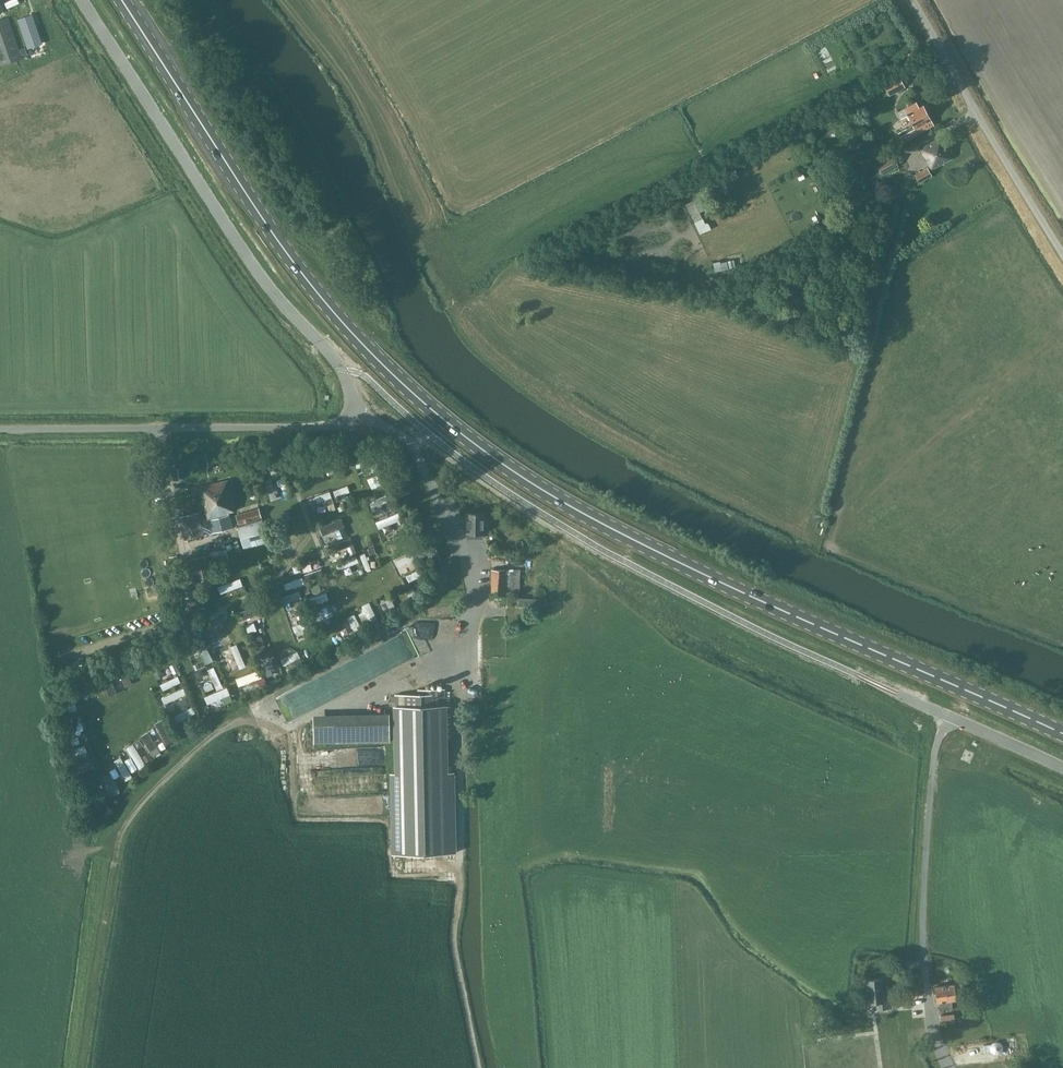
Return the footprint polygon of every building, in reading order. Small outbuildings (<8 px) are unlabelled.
[(32,13),(18,18),(28,47),(42,42),(32,13)] [(8,18),(0,21),(0,63),(1,66),(22,59),(8,18)] [(888,94),(905,86),(901,78),(884,86),(888,94)] [(898,133),(903,142),(933,125),(926,112),(928,111),(925,105),(923,106),(922,105),(918,107),(916,102),(897,111),(901,118),(907,115),(913,125),(898,133)] [(929,173),(952,161),(940,140),(921,150),(924,156),(923,157),(929,169),(915,177),(919,184),(932,177),(929,173)] [(760,146),(741,155),(745,163),(764,154),(760,146)] [(882,176),(898,168),(892,158),(877,166),(882,176)] [(734,169),(722,174),(726,183),(738,177),(734,169)] [(791,183),(799,179),(794,169),(786,173),(791,183)] [(775,186),(781,197),(786,194),(780,183),(775,186)] [(704,204),(708,203),(704,191),(690,196),(696,215),(706,211),(704,204)] [(784,201),(787,209),(794,207),(792,199),(784,201)] [(719,261),(712,263),(714,272),(721,271),(720,263),(719,261)] [(181,517),(186,540),(232,528),(228,512),(236,510),(227,480),(192,489),(194,496),(197,495),(202,512),(181,517)] [(348,481),(336,484),(338,490),(350,487),(348,481)] [(258,490),(251,489),(250,496),(256,498),(258,490)] [(237,516),(245,544),(266,538),(258,510),(237,516)] [(467,512),(467,532),(467,538),(483,538),(483,530),(489,530),(489,519),(482,519),(482,512),(467,512)] [(338,523),(341,532),(348,529),(345,520),(338,523)] [(340,556),(342,563),(362,557),(360,550),(340,556)] [(400,552),(404,564),(410,562),(405,550),(400,552)] [(189,559),(191,567),(194,582),(214,577),(209,554),(189,559)] [(491,570),(491,596),(520,595),(519,569),(491,570)] [(392,589),(387,592),(392,603),(398,600),(392,589)] [(542,607),(546,607),(546,599),(518,598),(518,606),(536,607),(542,607)] [(352,610),(355,622),(362,620),(358,608),(352,610)] [(444,687),(418,688),(418,694),(395,694),(396,773),(446,772),(444,687)] [(388,714),(334,715),(314,716),(314,744),(389,742),(388,714)] [(446,772),(392,773),(393,854),(454,853),(453,772),(446,772)] [(866,978),(868,1002),(876,1001),(877,1008),(890,1007),(889,992),(882,993),(881,977),(866,978)] [(935,987),(935,994),(936,1002),(938,1002),(939,1010),(943,1009),(952,1008),(951,1000),(955,1000),(954,994),(962,993),(961,983),(935,987)] [(980,1022),(972,1024),(974,1034),(982,1032),(980,1022)] [(1014,1065),(1014,1058),(1000,1058),(1000,1067),(1011,1067),(1011,1065),(1014,1065)]
